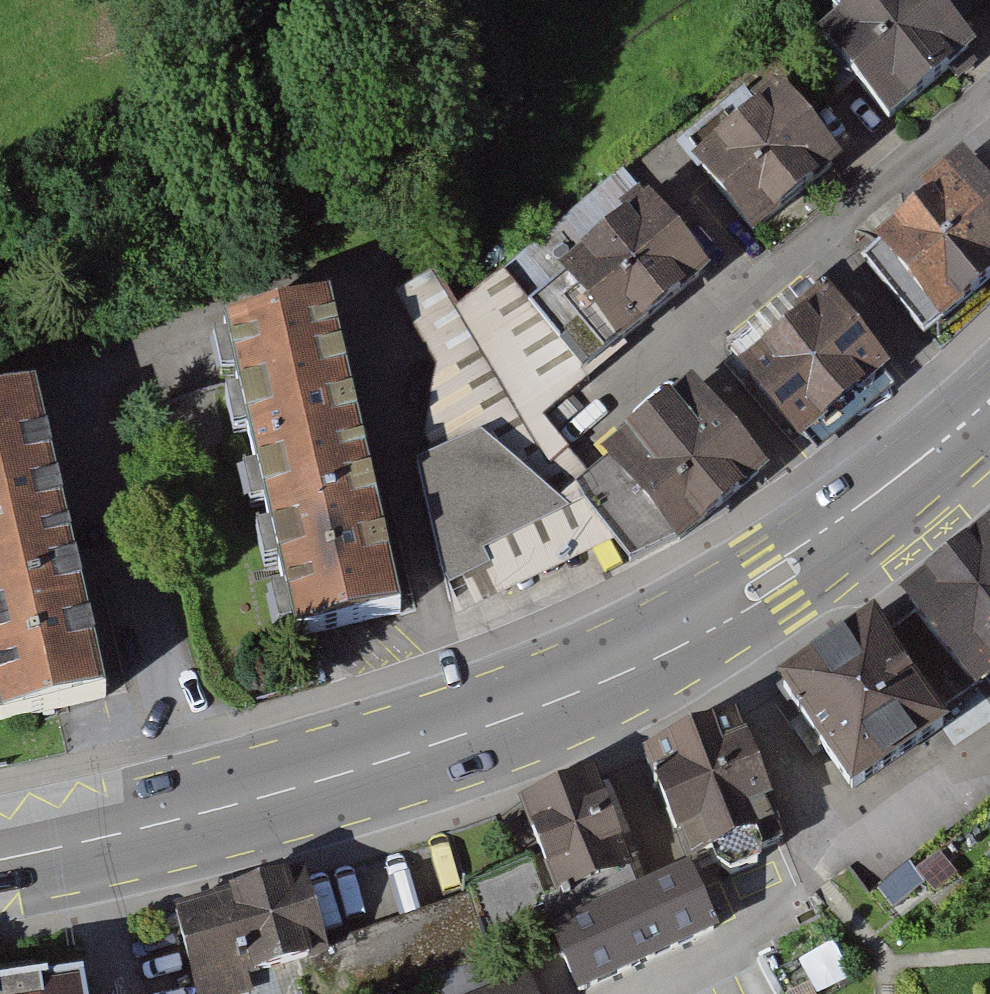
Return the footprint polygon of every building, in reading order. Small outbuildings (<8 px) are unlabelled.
[(819,31),(886,117),(975,48),(937,0),(859,0),(819,31)] [(772,77),(684,146),(751,230),(839,161),(772,77)] [(870,231),(942,317),(989,276),(989,185),(963,153),(870,231)] [(653,187),(557,261),(564,271),(527,296),(585,367),(619,342),(715,268),(653,187)] [(585,367),(527,296),(505,264),(458,302),(549,462),(559,490),(575,480),(587,468),(545,413),(590,376),(585,367)] [(458,302),(437,267),(378,299),(420,397),(417,432),(423,448),(480,427),(559,490),(549,462),(458,302)] [(823,280),(732,355),(801,438),(892,362),(823,280)] [(346,309),(237,335),(309,639),(417,614),(346,309)] [(694,377),(604,451),(587,468),(575,480),(615,537),(630,558),(680,540),(771,470),(694,377)] [(0,410),(0,668),(13,726),(119,702),(51,399),(0,410)] [(423,448),(416,450),(447,582),(493,562),(486,545),(570,500),(559,490),(480,427),(423,448)] [(493,562),(447,582),(454,614),(615,537),(575,480),(559,490),(570,500),(486,545),(493,562)] [(912,606),(983,697),(989,692),(989,546),(912,606)] [(883,621),(784,685),(851,789),(950,725),(883,621)] [(748,723),(656,760),(698,863),(790,826),(748,723)] [(609,780),(526,807),(557,904),(640,878),(609,780)] [(565,930),(593,993),(594,993),(725,936),(697,871),(565,930)] [(182,908),(204,993),(261,993),(257,979),(336,959),(314,874),(182,908)] [(537,972),(478,993),(545,993),(537,972)] [(32,993),(95,993),(94,986),(32,993)]
